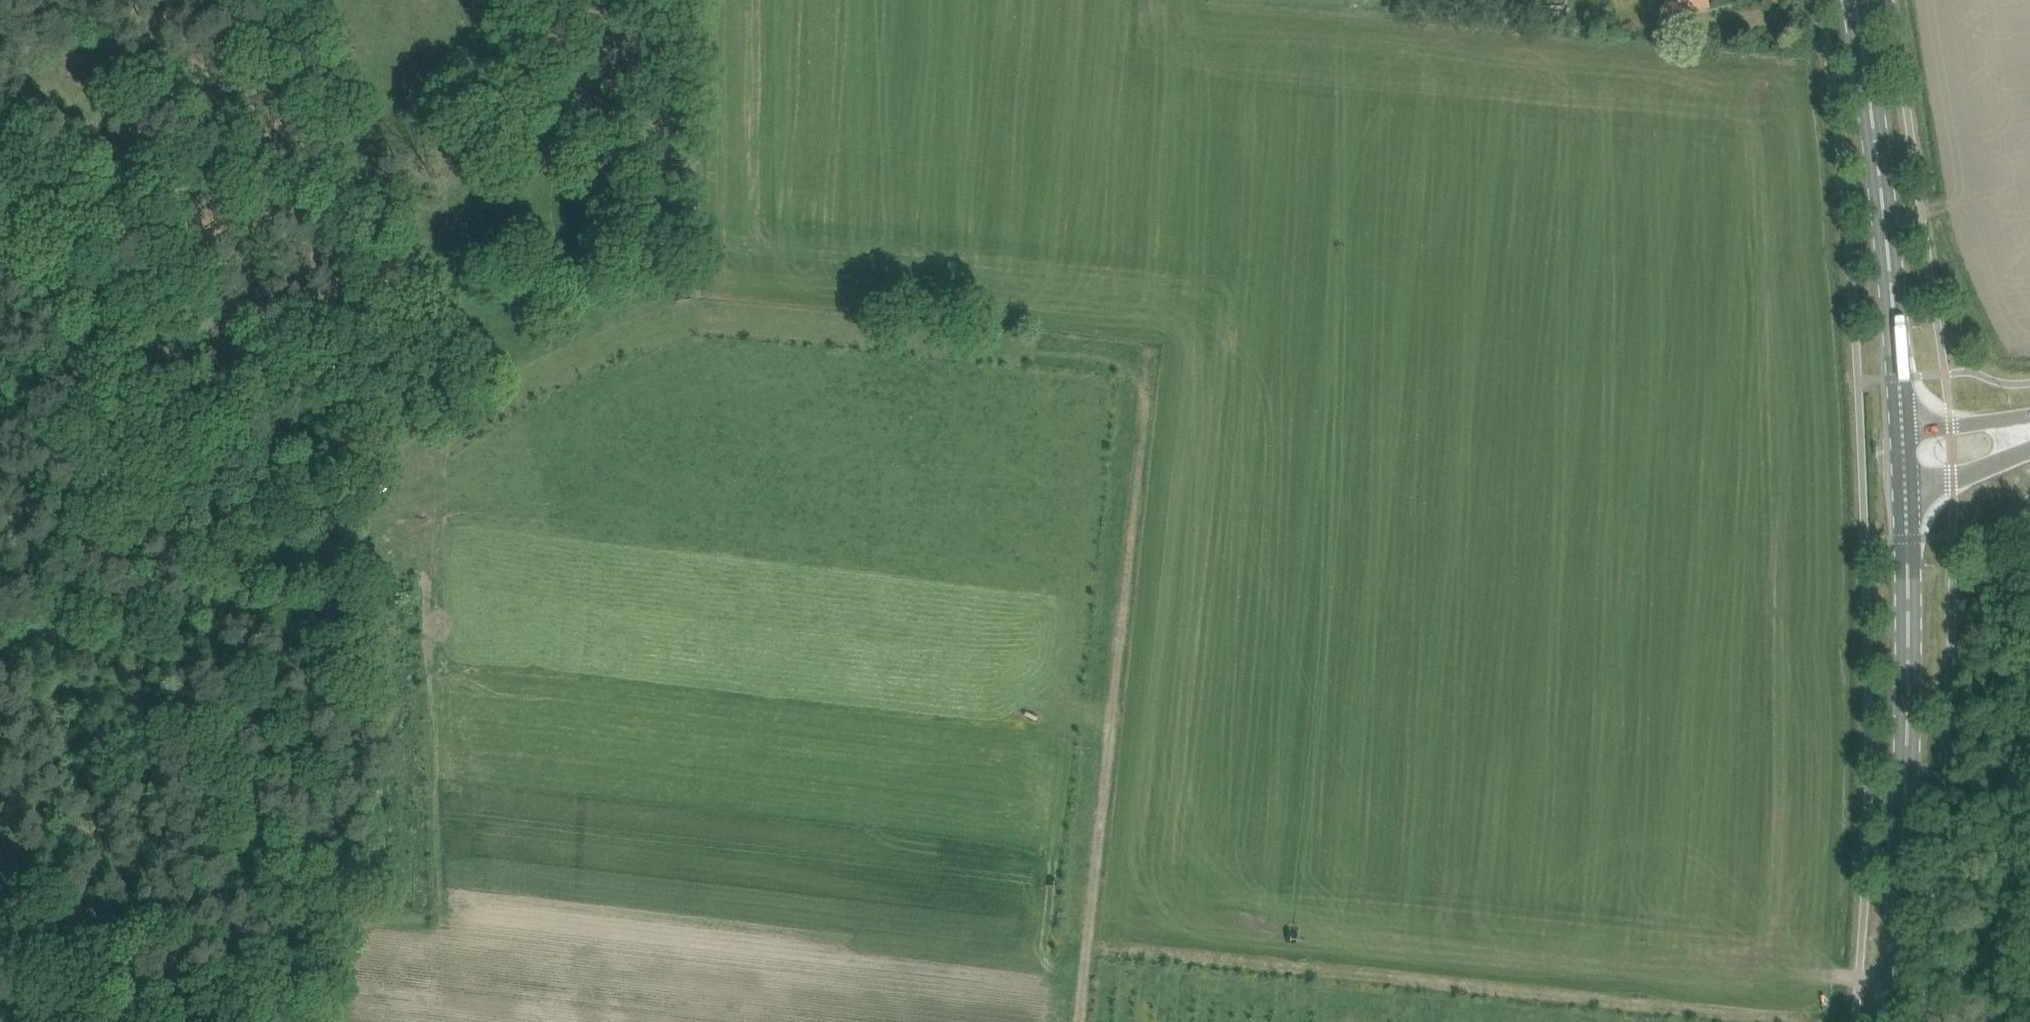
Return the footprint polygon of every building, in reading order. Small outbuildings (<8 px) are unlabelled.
[(1690,9),(1710,6),(1709,0),(1665,0),(1667,13),(1690,9)]
